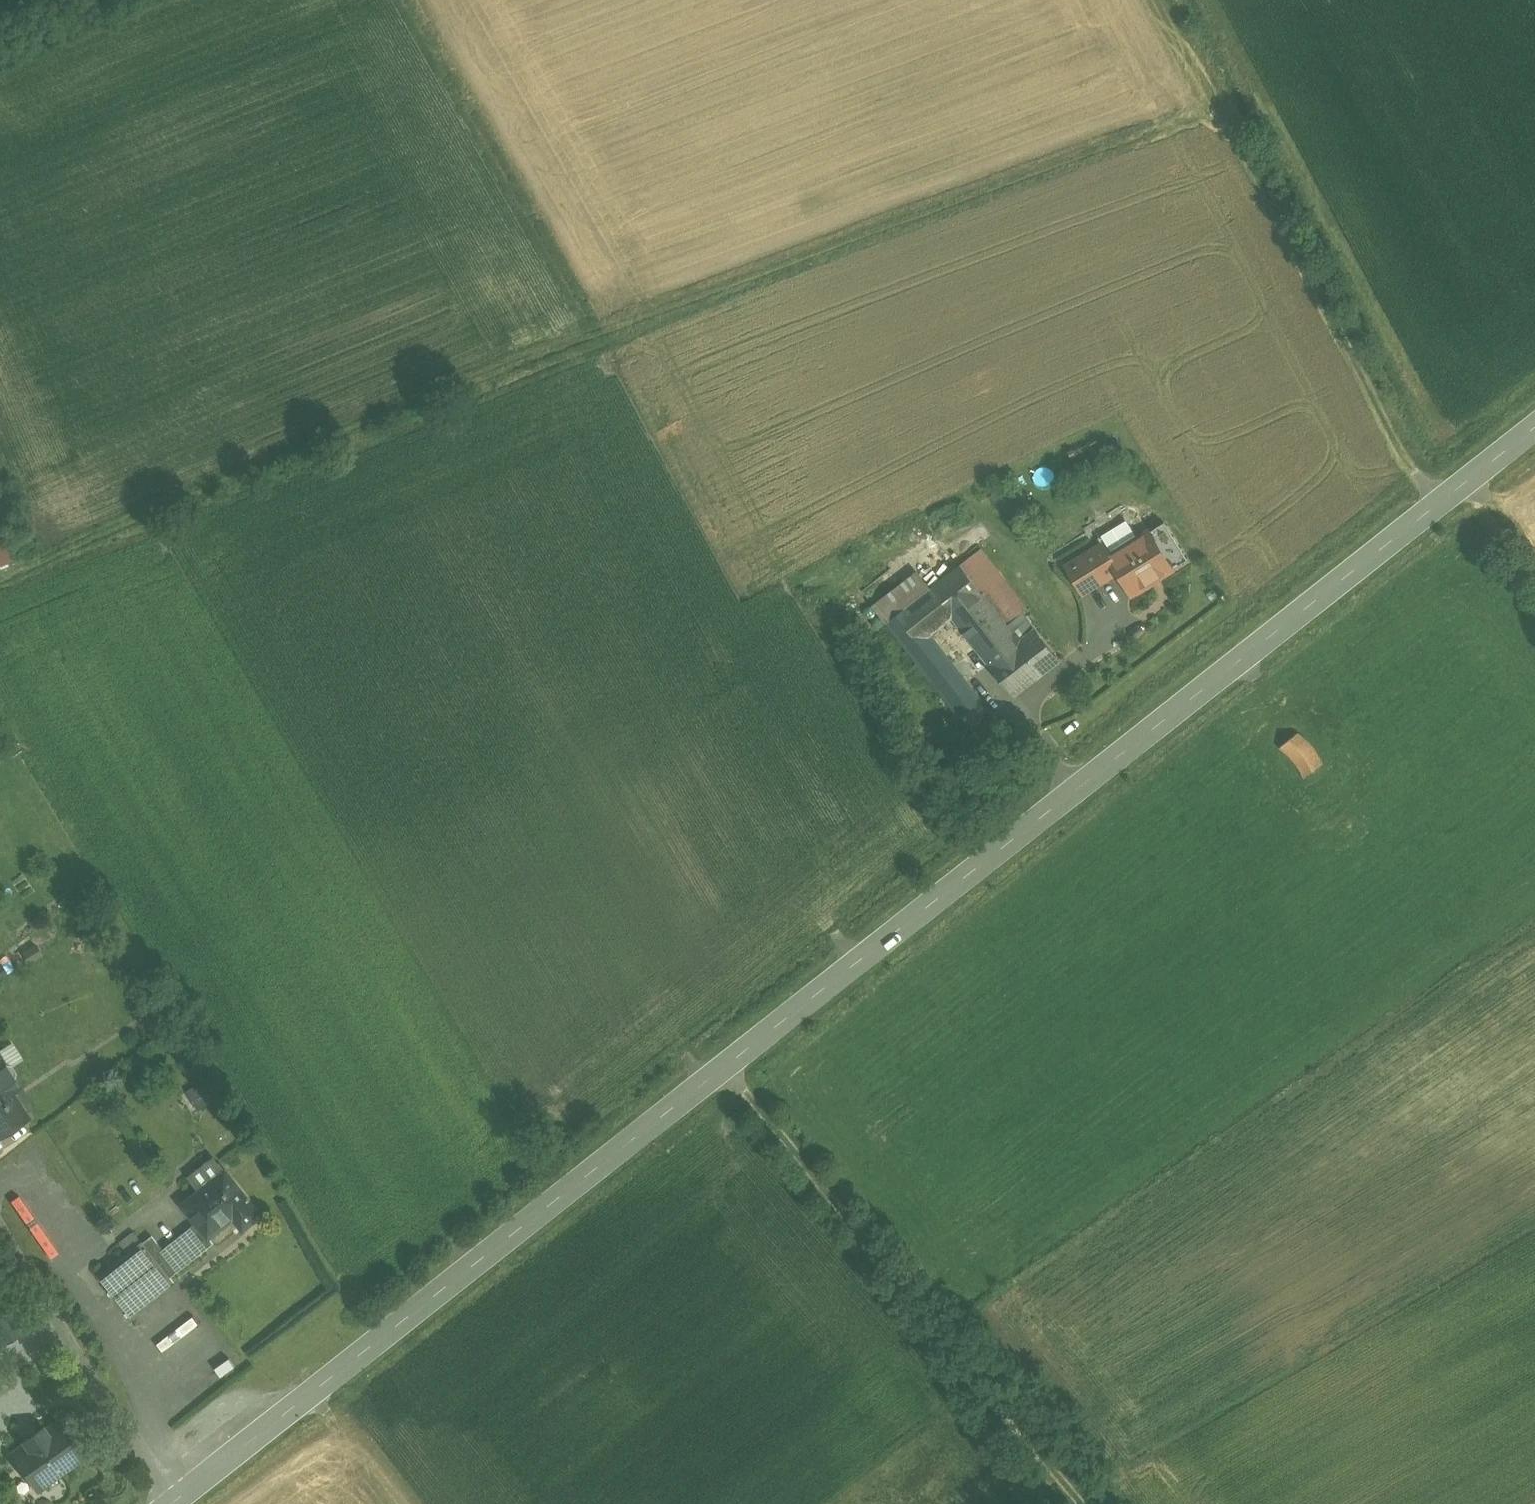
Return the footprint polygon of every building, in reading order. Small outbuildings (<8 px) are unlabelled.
[(1111,556),(1110,557),(1120,573),(1132,594),(1135,592),(1139,593),(1148,587),(1149,583),(1173,569),(1150,532),(1111,556)] [(0,538),(0,566),(16,560),(7,535),(0,538)] [(1103,543),(1068,565),(1085,594),(1120,573),(1110,557),(1111,556),(1103,543)] [(1028,608),(983,549),(932,589),(919,573),(875,606),(962,717),(962,716),(982,701),(983,700),(932,635),(954,617),(1015,696),(1061,661),(1023,612),(1028,608)] [(982,701),(962,716),(971,729),(992,713),(982,701)] [(1309,741),(1298,733),(1279,749),(1285,754),(1291,761),(1298,769),(1304,779),(1323,764),(1320,757),(1316,749),(1309,741)] [(37,945),(24,953),(30,962),(43,954),(37,945)] [(4,1065),(0,1058),(0,1137),(28,1118),(17,1102),(18,1101),(12,1092),(19,1088),(14,1080),(15,1079),(16,1072),(12,1066),(5,1064),(4,1065)] [(203,1084),(193,1087),(199,1108),(209,1105),(203,1084)] [(222,1168),(203,1182),(209,1189),(185,1208),(199,1226),(211,1241),(235,1222),(244,1234),(263,1219),(222,1168)] [(183,1202),(200,1188),(190,1176),(173,1189),(183,1202)] [(53,1258),(63,1253),(29,1192),(19,1198),(53,1258)] [(164,1254),(153,1241),(102,1281),(133,1320),(176,1286),(173,1282),(216,1248),(211,1241),(199,1226),(164,1254)] [(176,1361),(211,1334),(192,1308),(156,1335),(176,1361)] [(37,1492),(86,1458),(58,1418),(45,1427),(43,1424),(7,1450),(37,1492)]
